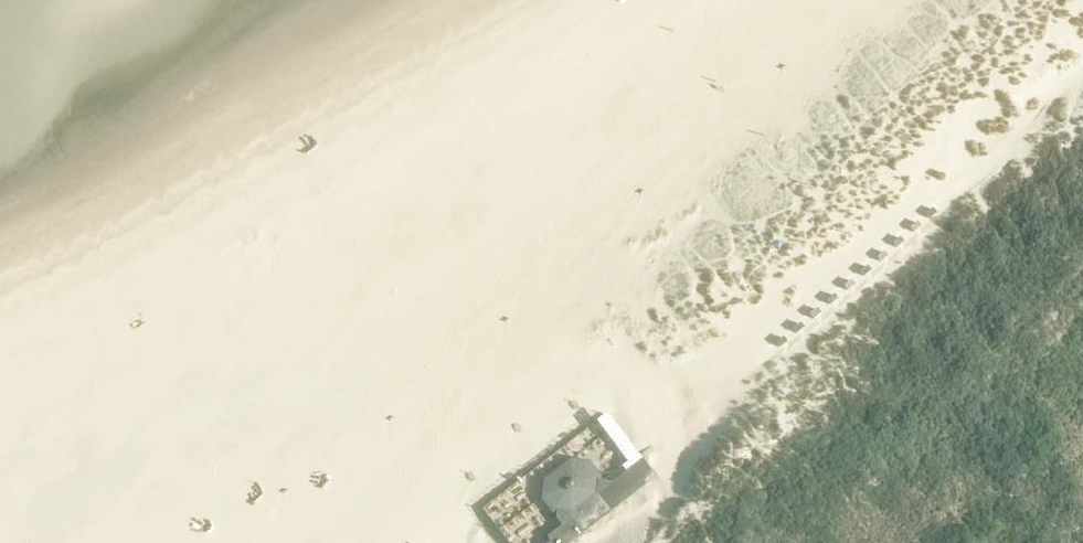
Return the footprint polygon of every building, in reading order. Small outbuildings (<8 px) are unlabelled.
[(540,501),(552,516),(570,519),(571,521),(546,540),(548,542),(572,542),(610,514),(608,510),(614,505),(617,509),(655,479),(642,461),(598,495),(600,479),(588,465),(571,462),(542,484),(540,500),(540,501)]
